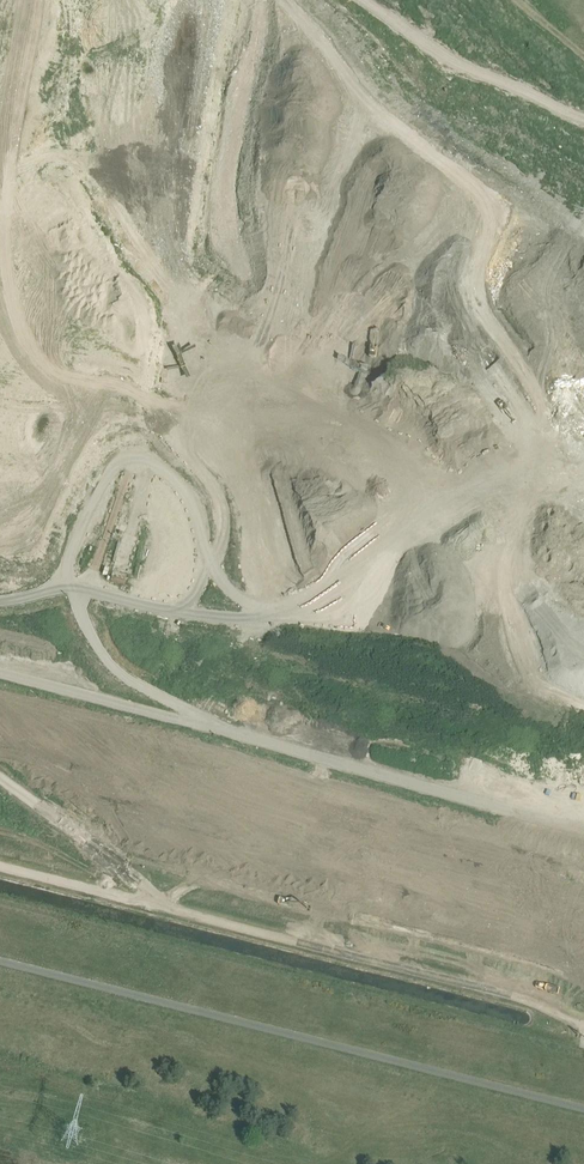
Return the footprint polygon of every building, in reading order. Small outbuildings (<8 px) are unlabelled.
[(346,730),(345,745),(360,746),(361,731),(346,730)]
